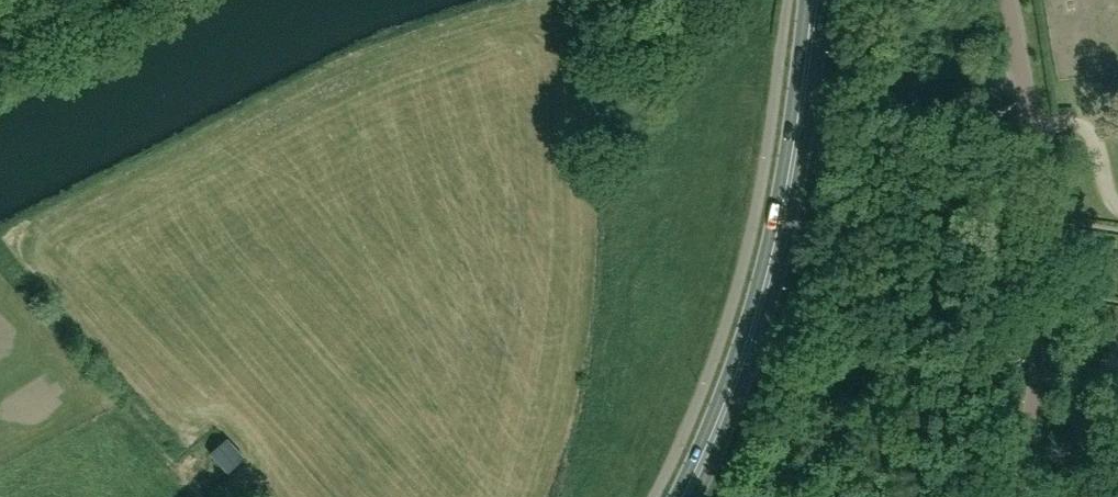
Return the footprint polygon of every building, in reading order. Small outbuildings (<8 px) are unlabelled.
[(244,454),(225,435),(207,453),(227,472),(244,454)]
